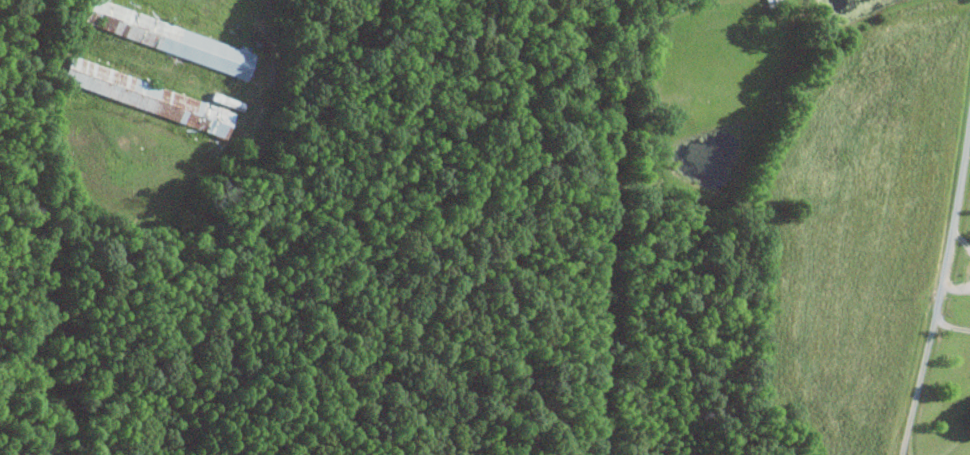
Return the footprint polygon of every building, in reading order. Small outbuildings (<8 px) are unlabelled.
[(95,0),(88,0),(85,9),(122,20),(119,28),(122,29),(120,37),(247,77),(255,51),(95,0)] [(226,134),(234,107),(67,58),(59,84),(226,134)]
